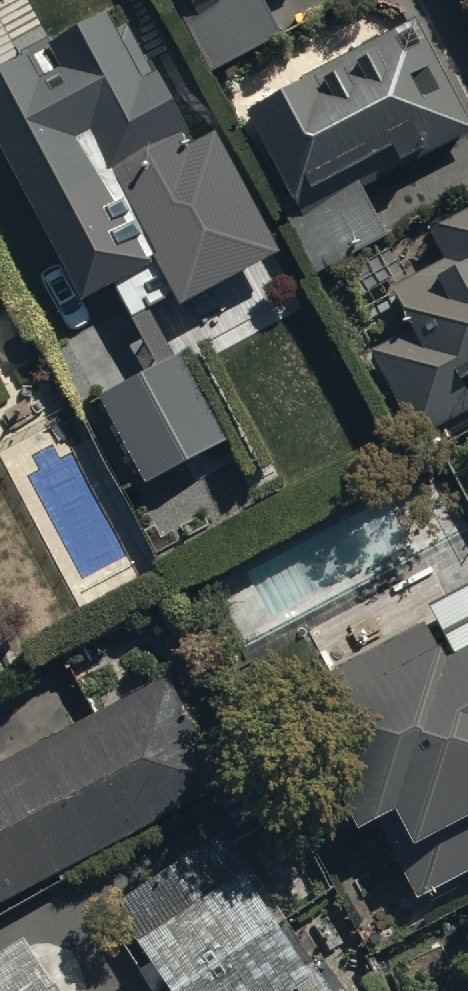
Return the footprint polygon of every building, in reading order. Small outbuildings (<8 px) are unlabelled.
[(208,70),(280,31),(263,0),(171,0),(208,70)] [(0,66),(0,139),(84,298),(116,281),(137,322),(121,330),(141,369),(97,393),(144,482),(228,437),(182,350),(187,348),(160,298),(173,291),(177,299),(277,246),(215,128),(193,140),(157,70),(141,78),(105,11),(0,66)] [(386,141),(392,153),(411,143),(417,155),(467,127),(467,118),(412,14),(243,105),(291,193),(386,141)] [(429,225),(443,253),(386,283),(409,326),(369,348),(414,433),(467,404),(467,204),(429,225)] [(328,666),(283,689),(350,820),(370,810),(413,895),(467,867),(467,632),(435,649),(418,620),(328,666)] [(11,646),(0,622),(0,651),(11,646)] [(0,759),(0,902),(222,786),(162,671),(0,759)] [(113,897),(174,990),(331,990),(224,825),(113,897)] [(24,937),(0,952),(0,990),(59,990),(24,937)]
